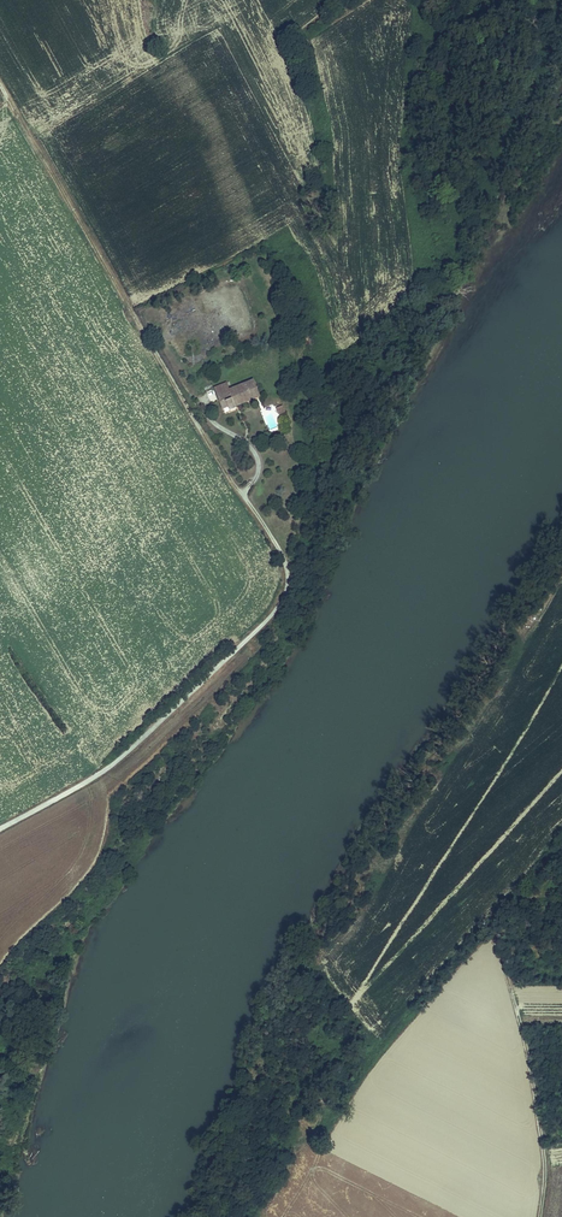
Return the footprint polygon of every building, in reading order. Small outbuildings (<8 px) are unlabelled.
[(255,378),(232,387),(229,380),(216,385),(224,405),(229,403),(231,408),(237,405),(235,400),(234,398),(238,396),(239,399),(241,402),(255,396),(252,387),(258,385),(255,378)] [(258,385),(252,387),(255,396),(261,393),(258,385)] [(277,414),(275,405),(262,409),(267,430),(281,427),(278,414),(277,414)] [(225,703),(218,708),(221,713),(228,708),(225,703)]
